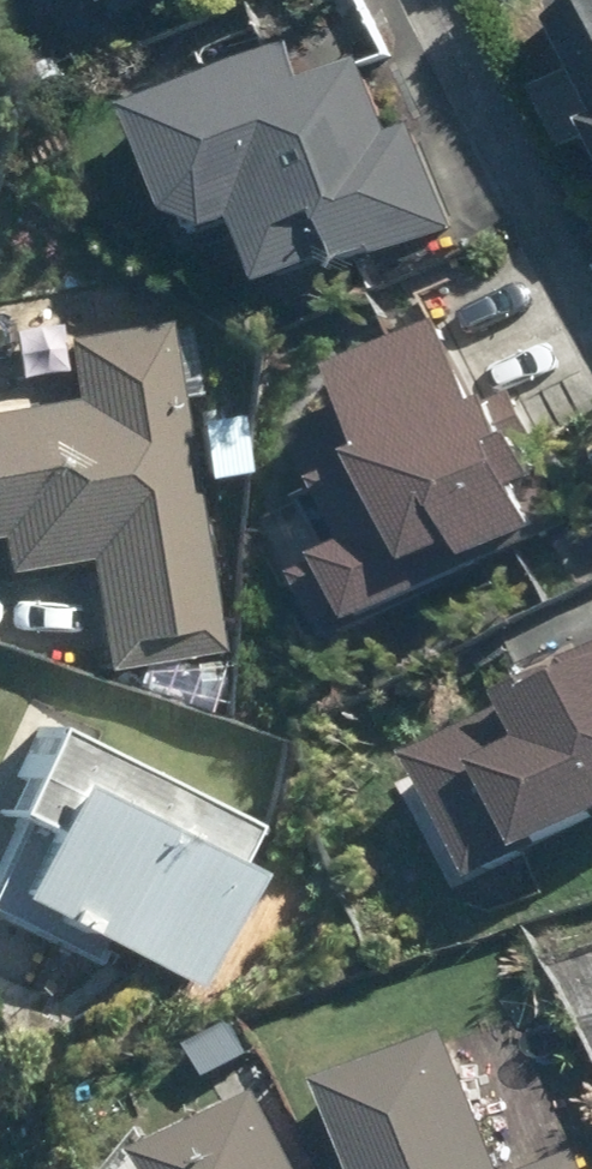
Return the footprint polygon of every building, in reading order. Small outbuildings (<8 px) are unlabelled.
[(161,0),(106,0),(113,14),(136,2),(140,11),(161,0)] [(295,47),(132,115),(178,223),(217,239),(242,229),(269,295),(349,261),(353,270),(384,256),(386,262),(458,231),(414,127),(392,136),(361,62),(310,83),(295,47)] [(558,536),(536,492),(562,479),(541,436),(591,412),(591,411),(511,246),(407,298),(426,337),(357,371),(373,402),(293,441),(321,497),(260,527),(322,652),(558,536)] [(211,655),(157,323),(51,341),(60,402),(0,412),(0,575),(79,562),(97,674),(211,655)] [(570,668),(567,686),(517,710),(521,719),(420,769),(479,890),(591,834),(591,656),(570,668)] [(218,665),(187,667),(189,702),(220,700),(218,665)] [(25,737),(0,794),(0,829),(2,830),(0,836),(0,927),(86,967),(93,951),(187,994),(237,881),(222,873),(240,833),(25,737)] [(235,1028),(190,1052),(207,1083),(250,1059),(235,1028)] [(321,1088),(354,1168),(502,1168),(449,1037),(321,1088)] [(259,1100),(141,1160),(146,1168),(294,1168),(259,1100)] [(580,1155),(545,1168),(586,1168),(580,1155)]
